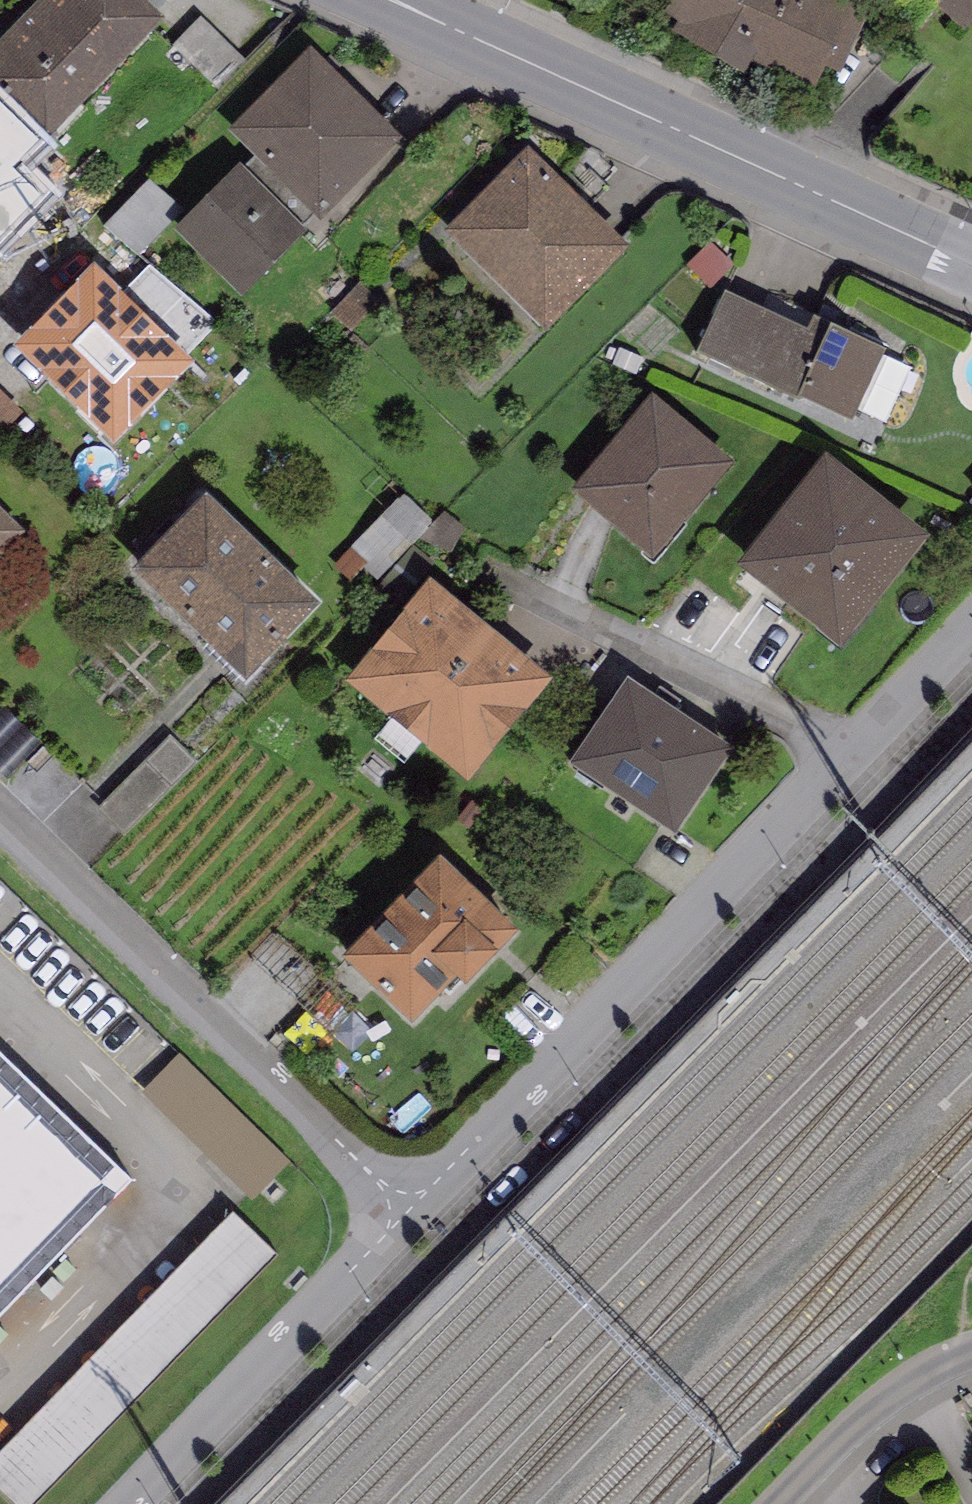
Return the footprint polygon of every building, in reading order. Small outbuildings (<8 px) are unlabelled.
[(46,143),(165,22),(142,0),(44,0),(0,45),(0,98),(46,143)] [(855,7),(841,0),(674,0),(656,25),(806,108),(827,71),(839,77),(865,18),(853,13),(855,7)] [(965,31),(971,23),(971,0),(932,0),(965,31)] [(405,144),(309,50),(225,135),(321,229),(405,144)] [(527,152),(447,234),(546,330),(627,248),(527,152)] [(239,170),(174,235),(243,302),(307,237),(239,170)] [(95,268),(14,351),(115,449),(196,367),(95,268)] [(808,334),(725,297),(697,357),(800,403),(802,399),(852,422),(884,350),(815,319),(808,334)] [(735,466),(650,398),(572,496),(654,566),(735,466)] [(26,412),(0,400),(0,468),(26,412)] [(928,541),(826,462),(738,571),(842,655),(928,541)] [(206,502),(134,578),(249,687),(321,610),(206,502)] [(0,511),(0,561),(26,535),(0,511)] [(555,686),(429,584),(344,688),(470,790),(555,686)] [(736,753),(627,681),(570,768),(677,838),(736,753)] [(178,749),(106,819),(131,845),(203,776),(178,749)] [(343,963),(413,1030),(456,985),(466,995),(519,939),(439,863),(343,963)] [(0,1058),(0,1324),(133,1187),(0,1058)] [(188,1065),(149,1105),(262,1210),(300,1170),(188,1065)] [(7,1503),(52,1503),(282,1259),(240,1220),(200,1262),(0,1475),(0,1497),(7,1503)]
